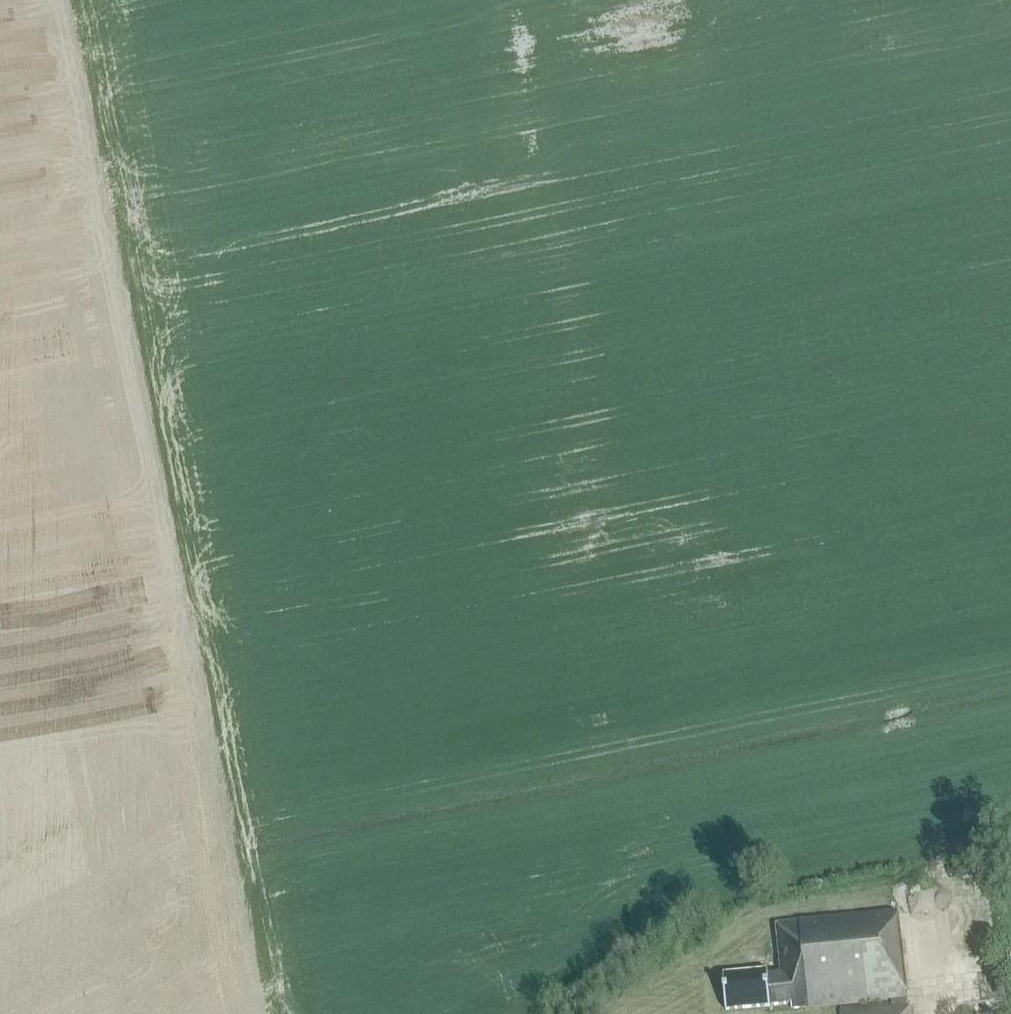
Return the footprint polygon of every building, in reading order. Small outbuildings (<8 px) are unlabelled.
[(840,1013),(908,1013),(896,912),(894,891),(824,897),(826,919),(775,924),(779,967),(764,969),(765,971),(721,974),(724,1009),(790,1004),(790,1008),(839,1005),(840,1013)]
